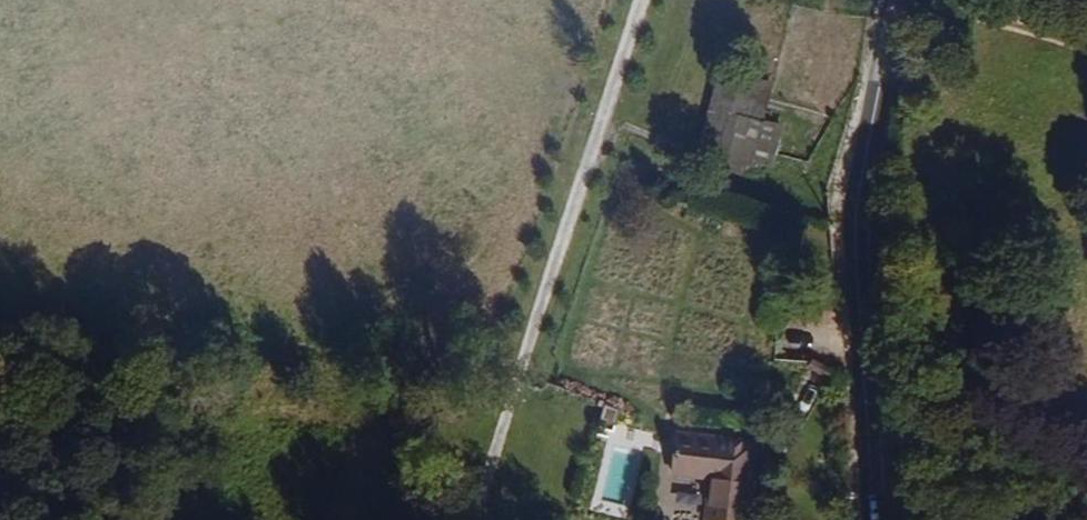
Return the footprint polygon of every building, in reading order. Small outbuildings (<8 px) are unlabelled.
[(768,120),(770,78),(712,75),(707,164),(778,168),(781,120),(768,120)] [(709,476),(707,519),(746,519),(750,433),(676,430),(674,474),(709,476)]
